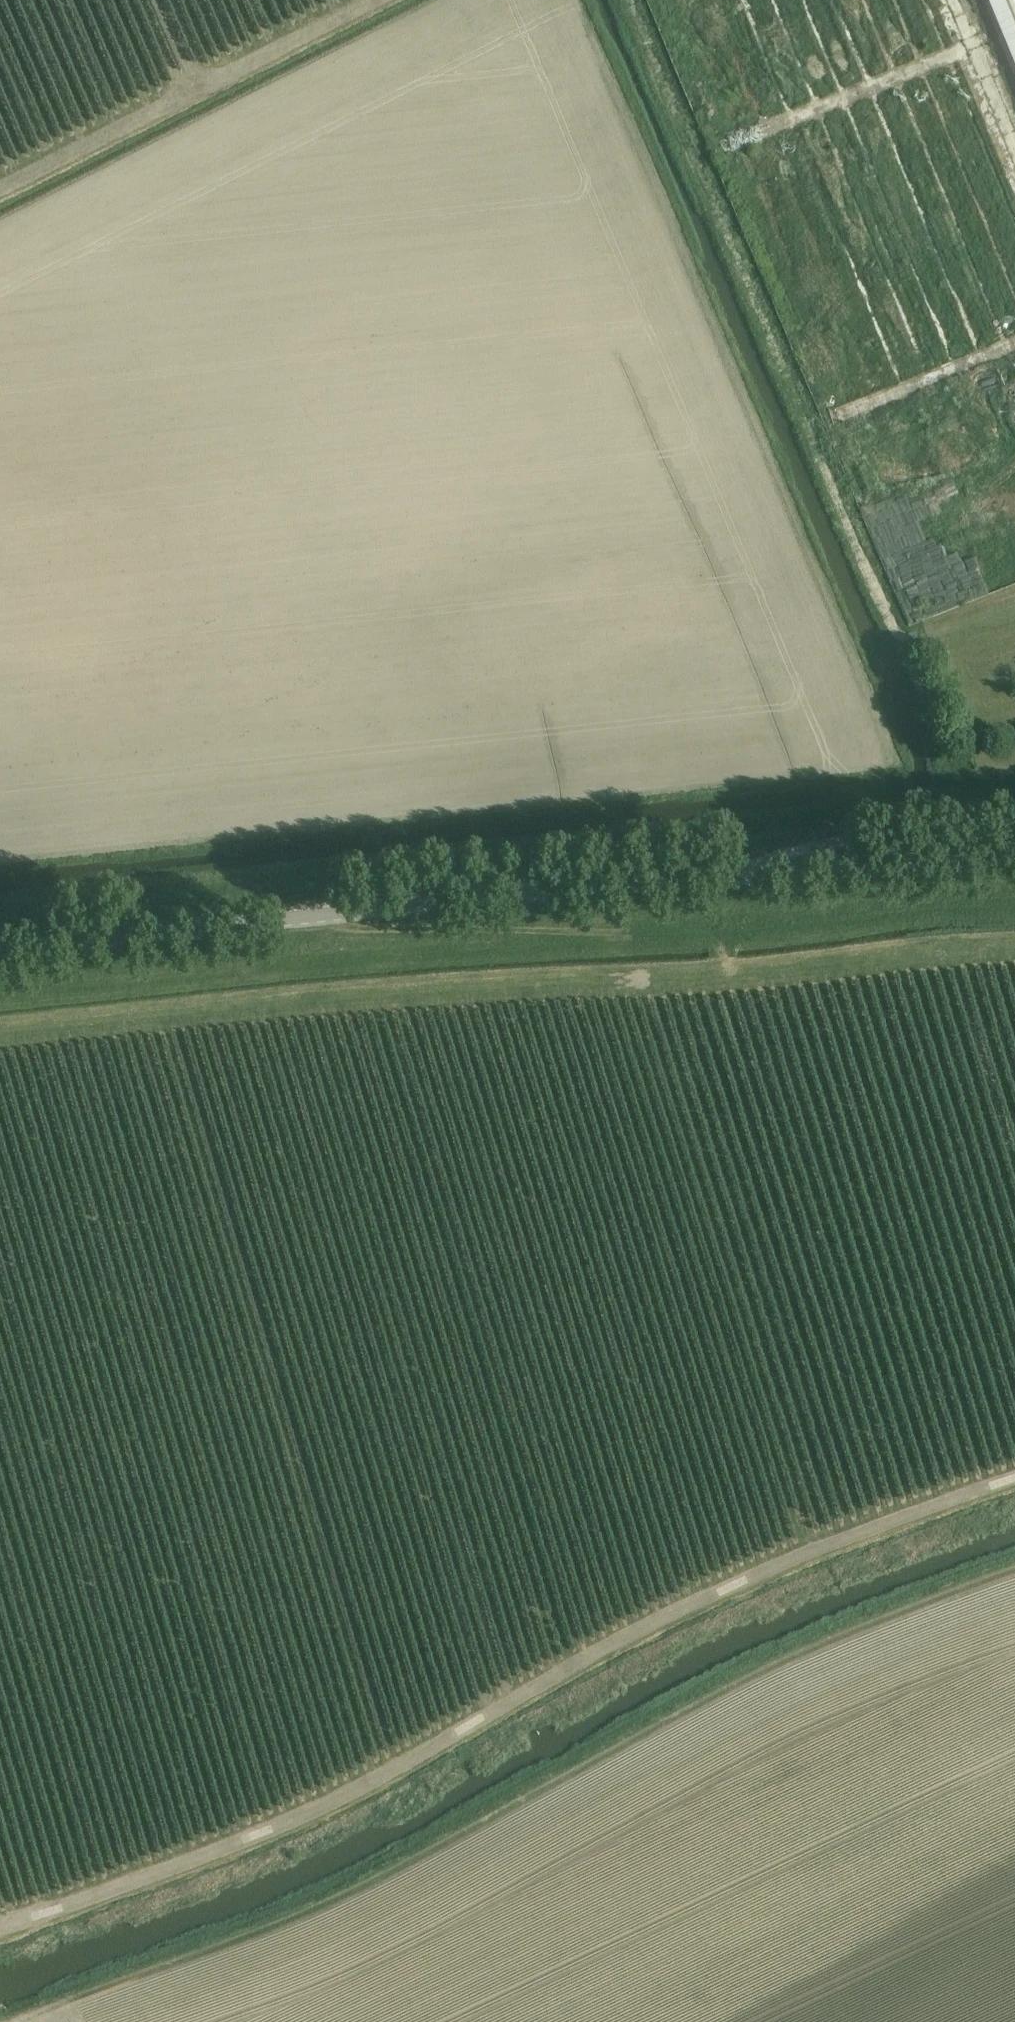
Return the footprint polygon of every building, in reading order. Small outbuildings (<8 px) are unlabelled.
[(1014,197),(1014,121),(1011,122),(967,1),(969,0),(943,0),(1014,197)] [(1014,45),(1014,0),(1000,0),(1014,45)] [(1006,355),(1014,376),(1014,375),(1014,352),(1006,355)]
